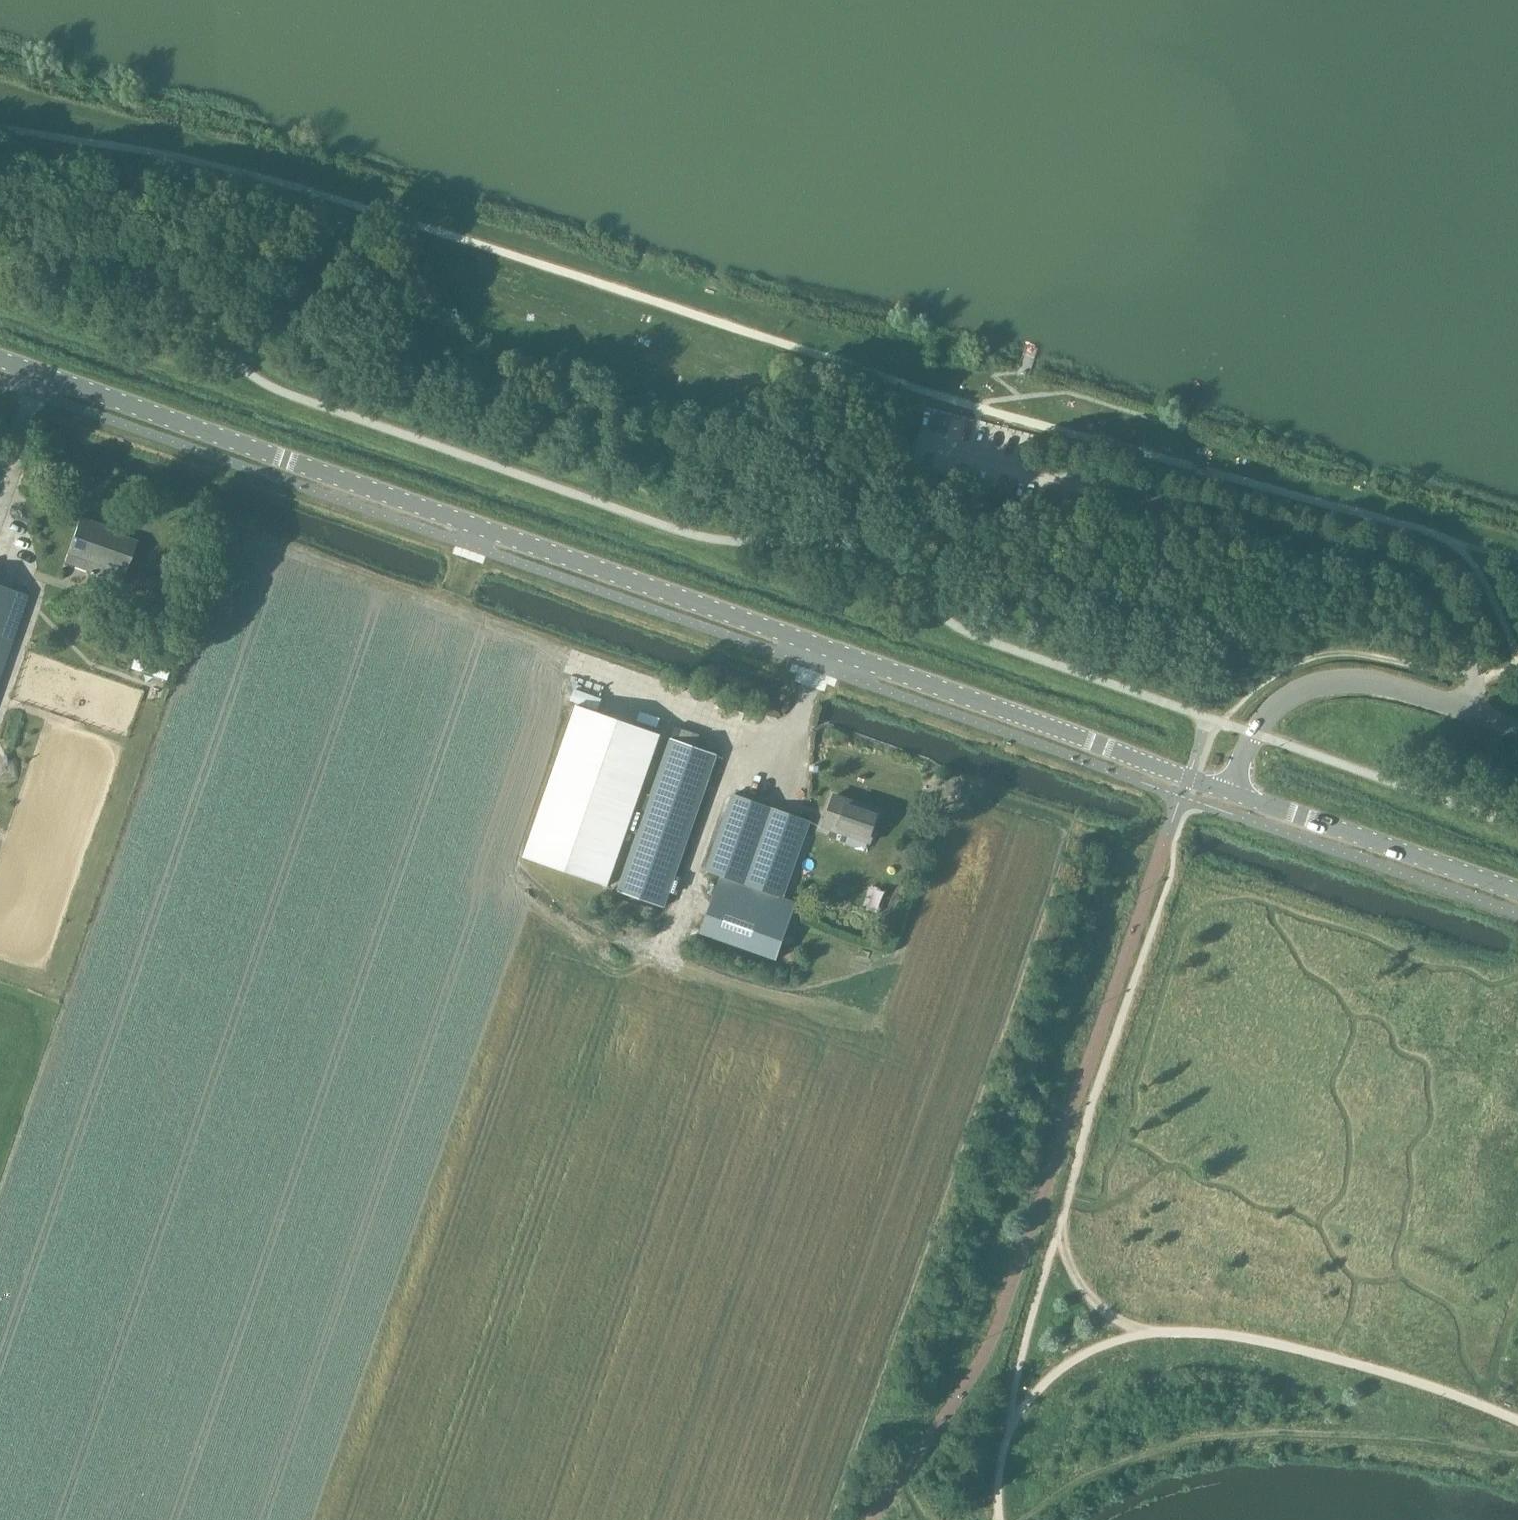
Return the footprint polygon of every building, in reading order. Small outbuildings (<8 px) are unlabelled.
[(123,585),(138,541),(98,527),(99,524),(83,518),(71,552),(97,561),(93,574),(123,585)] [(30,596),(0,585),(0,682),(30,596)] [(648,773),(661,736),(577,706),(575,710),(524,858),(608,888),(615,868),(622,847),(627,831),(638,834),(618,892),(664,908),(670,892),(676,894),(681,879),(675,877),(718,755),(671,739),(651,797),(641,793),(648,773)] [(716,892),(701,934),(777,961),(797,904),(783,899),(810,821),(733,795),(706,871),(722,877),(716,892)] [(834,796),(824,827),(833,830),(831,838),(844,842),(847,834),(871,843),(881,813),(834,796)]
